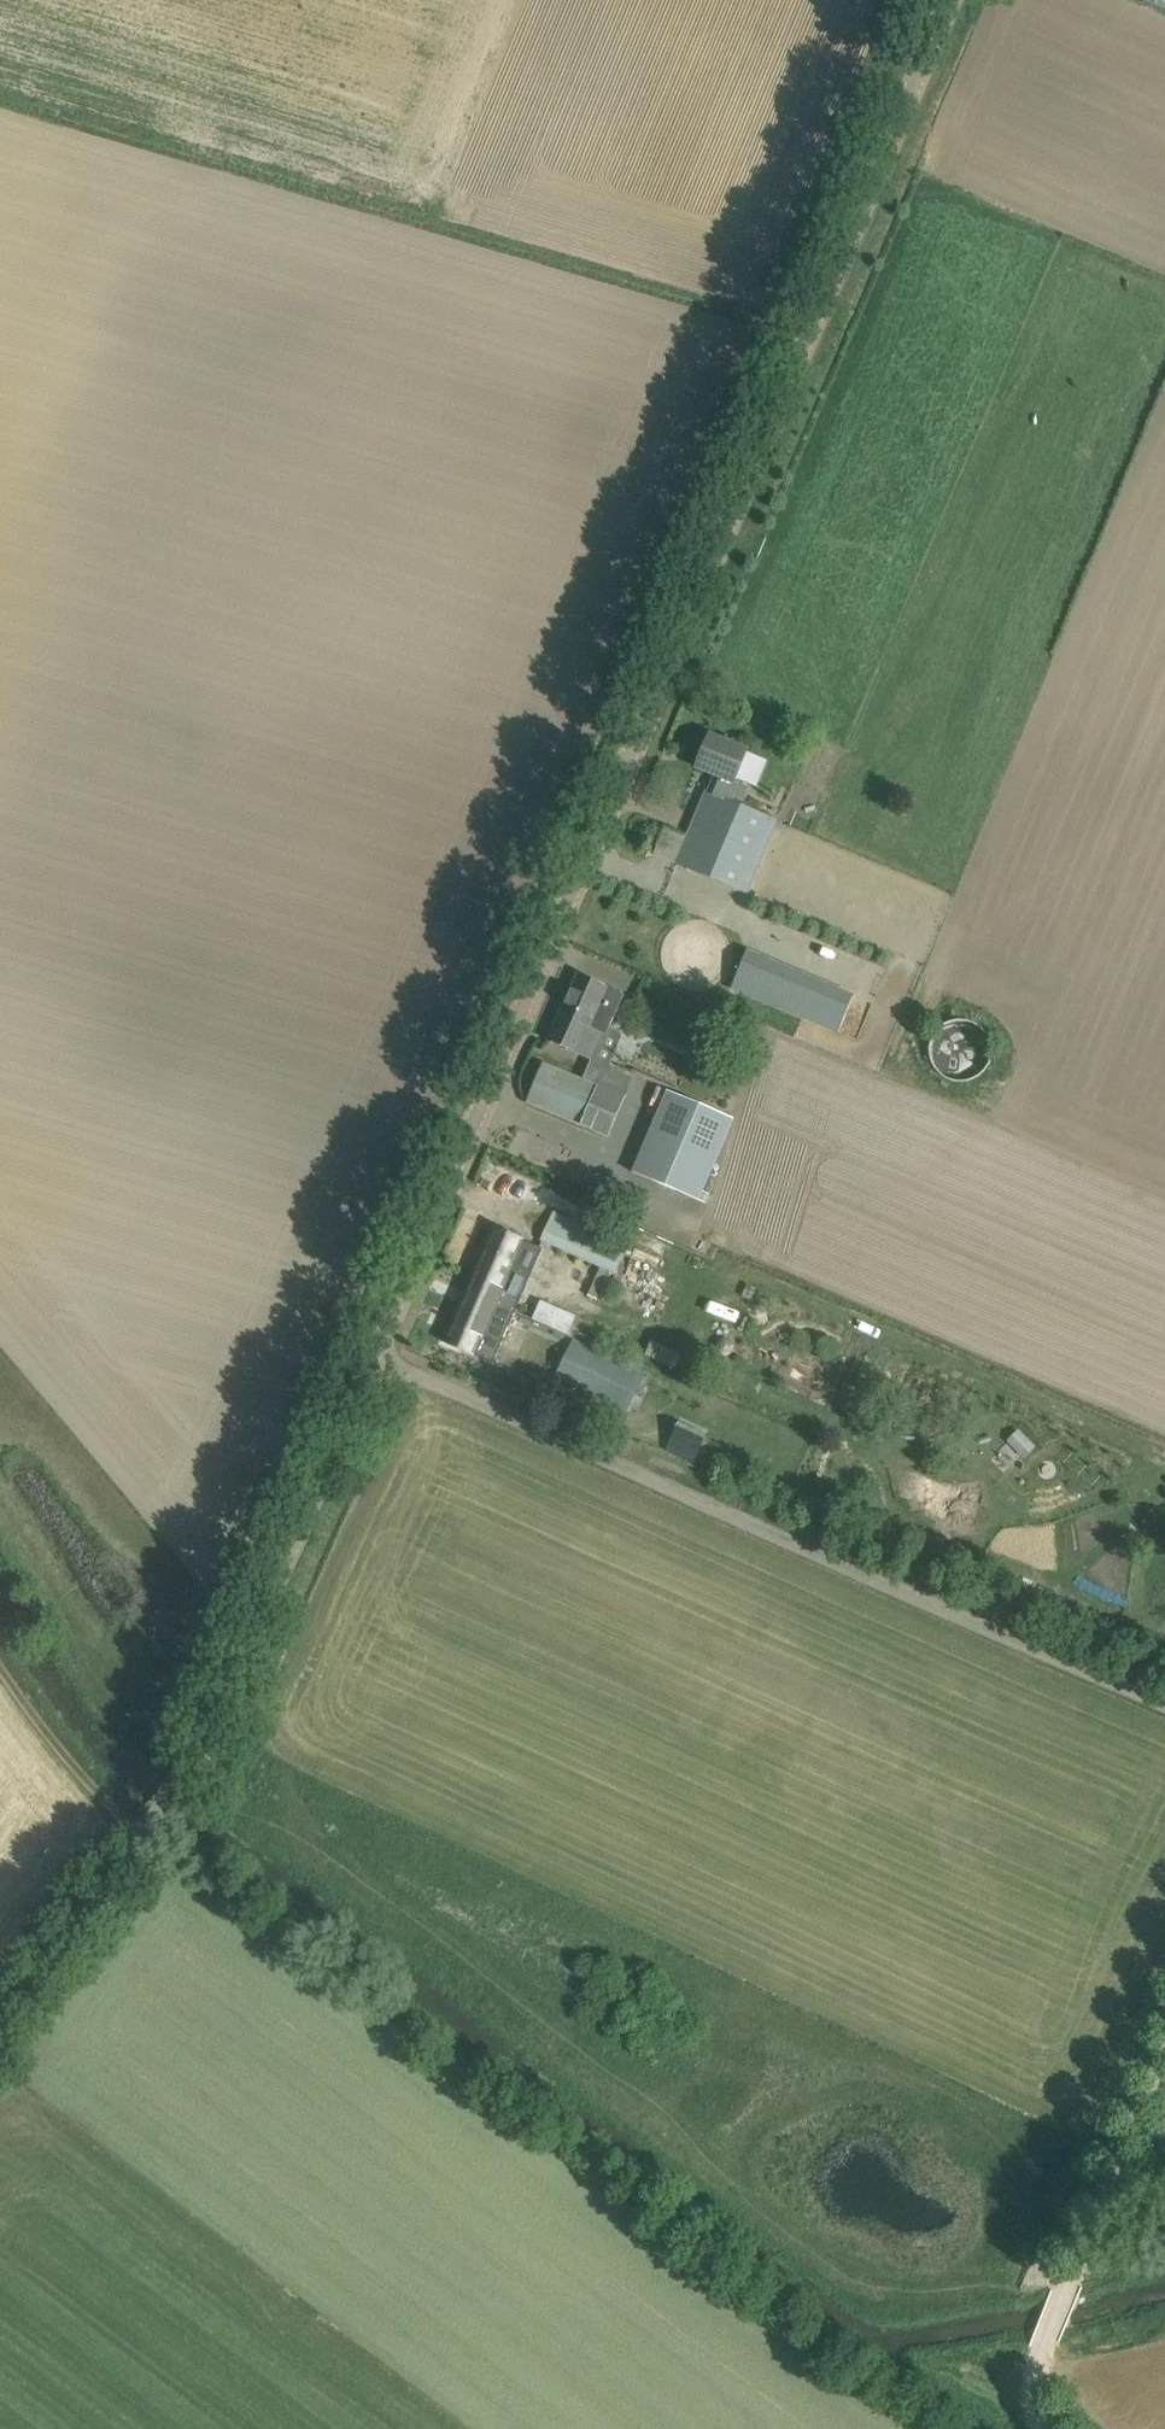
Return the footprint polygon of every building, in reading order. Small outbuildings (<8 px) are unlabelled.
[(747,751),(710,735),(697,767),(722,777),(715,795),(707,792),(677,864),(746,893),(776,820),(740,805),(748,786),(735,781),(747,751)] [(839,1032),(854,996),(747,952),(732,987),(839,1032)] [(624,995),(601,985),(580,975),(550,1041),(593,1060),(605,1034),(606,1035),(624,995)] [(711,1004),(698,1037),(727,1049),(741,1016),(711,1004)] [(993,1059),(994,1052),(993,1045),(990,1037),(985,1030),(978,1024),(969,1021),(961,1020),(952,1021),(946,1024),(940,1028),(935,1035),(931,1043),(930,1052),(931,1061),(935,1069),(940,1075),(946,1080),(952,1083),(961,1084),(969,1083),(978,1080),(985,1074),(990,1067),(993,1059)] [(583,1080),(543,1062),(525,1102),(604,1138),(605,1135),(581,1124),(598,1086),(622,1097),(622,1096),(628,1081),(590,1064),(583,1080)] [(699,1196),(732,1118),(670,1092),(638,1171),(699,1196)] [(629,1246),(554,1212),(541,1239),(601,1267),(588,1295),(597,1299),(610,1271),(616,1274),(629,1246)] [(523,1240),(516,1237),(493,1228),(468,1287),(497,1301),(498,1298),(504,1298),(502,1304),(515,1312),(528,1282),(509,1274),(523,1240)] [(494,1363),(515,1312),(502,1304),(504,1298),(498,1298),(497,1301),(468,1287),(445,1342),(467,1351),(494,1363)] [(556,1377),(624,1409),(639,1376),(572,1344),(556,1377)] [(720,1441),(684,1426),(677,1443),(713,1458),(720,1441)] [(1021,1429),(1009,1441),(1026,1459),(1038,1447),(1021,1429)]
